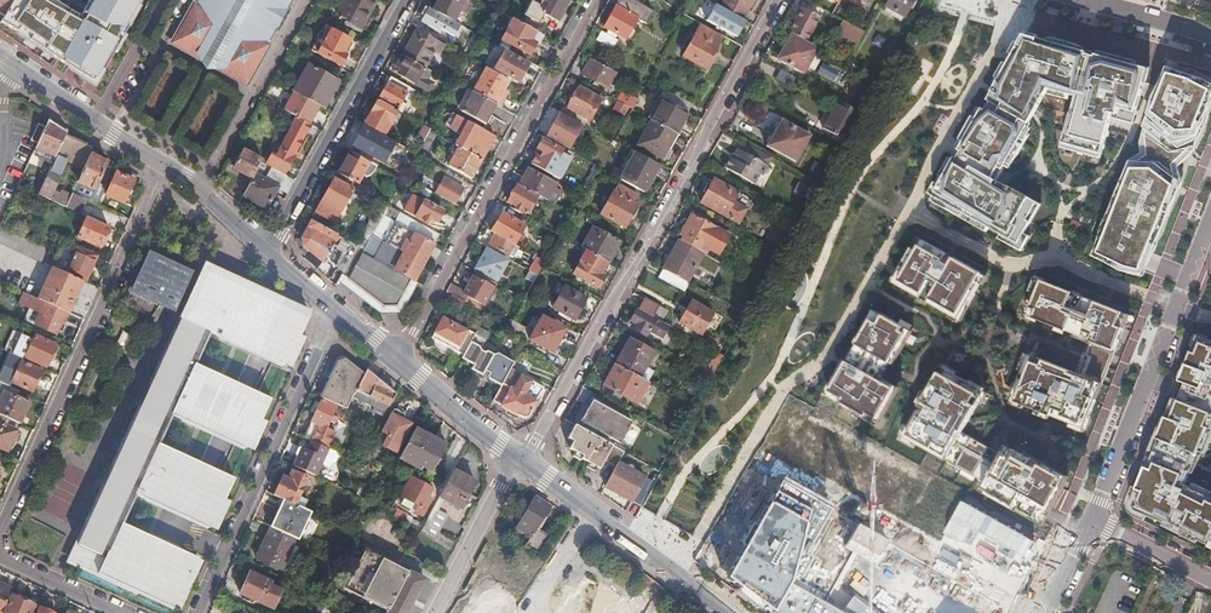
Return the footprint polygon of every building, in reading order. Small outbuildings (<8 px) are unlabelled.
[(87,4),(98,11),(95,16),(89,12),(85,20),(68,10),(52,0),(50,0),(48,2),(44,0),(12,0),(3,16),(0,22),(0,23),(17,32),(19,30),(31,37),(28,41),(96,85),(128,27),(124,25),(136,4),(140,6),(143,0),(89,0),(87,4)] [(3,16),(12,0),(0,0),(0,14),(3,16)] [(198,7),(194,4),(172,43),(201,59),(202,55),(219,64),(217,68),(245,83),(267,47),(263,44),(271,30),(277,33),(291,9),(285,6),(288,0),(202,0),(198,7)] [(330,11),(337,15),(343,4),(336,0),(330,11)] [(370,11),(351,0),(345,0),(343,4),(337,15),(346,20),(344,22),(359,30),(370,11)] [(370,11),(376,0),(351,0),(370,11)] [(472,4),(466,0),(465,0),(438,0),(433,10),(460,25),(472,4)] [(547,3),(542,12),(558,20),(569,0),(541,0),(547,3)] [(640,3),(634,0),(622,0),(618,6),(615,5),(609,16),(612,17),(606,28),(624,38),(635,20),(638,22),(640,19),(634,15),(640,3)] [(742,19),(752,0),(723,0),(719,6),(733,14),(742,19)] [(904,15),(912,0),(889,0),(886,5),(895,10),(904,15)] [(700,23),(722,35),(733,14),(719,6),(717,5),(711,15),(704,11),(698,22),(700,23)] [(454,35),(460,25),(433,10),(428,7),(422,17),(429,21),(427,25),(437,30),(439,27),(454,35)] [(788,31),(791,33),(806,41),(819,17),(802,7),(788,31)] [(901,19),(904,15),(895,10),(893,14),(901,19)] [(540,33),(512,18),(501,39),(511,44),(529,54),(540,33)] [(857,43),(863,32),(842,20),(836,31),(857,43)] [(705,68),(722,35),(700,23),(694,36),(684,55),(705,68)] [(311,48),(339,64),(346,54),(342,52),(350,39),(327,26),(321,38),(324,40),(322,43),(316,40),(311,48)] [(444,44),(417,28),(402,54),(424,67),(433,50),(439,53),(444,44)] [(617,39),(601,31),(597,39),(613,48),(617,39)] [(804,74),(818,48),(806,41),(791,33),(776,58),(804,74)] [(1079,48),(1030,34),(1023,54),(1017,53),(1014,63),(1019,64),(1013,84),(1069,99),(1070,94),(1076,96),(1062,148),(1101,158),(1112,118),(1133,123),(1144,88),(1150,67),(1089,51),(1088,54),(1078,51),(1079,48)] [(511,44),(501,39),(498,44),(508,50),(511,44)] [(430,70),(439,53),(433,50),(424,67),(430,70)] [(497,69),(517,80),(527,63),(507,52),(497,69)] [(424,67),(402,54),(396,65),(397,67),(395,71),(397,73),(415,83),(425,89),(429,89),(432,83),(432,79),(427,77),(431,71),(430,70),(424,67)] [(615,71),(591,58),(581,74),(606,88),(615,71)] [(318,105),(323,108),(338,79),(308,63),(302,73),(305,75),(295,92),(318,105)] [(504,88),(508,80),(485,66),(472,90),(495,103),(500,106),(508,90),(504,88)] [(793,88),(798,79),(781,70),(776,78),(793,88)] [(877,81),(880,76),(872,71),(869,76),(877,81)] [(1171,73),(1147,134),(1148,155),(1135,163),(1099,254),(1127,267),(1142,271),(1178,181),(1174,165),(1191,149),(1210,97),(1210,89),(1192,79),(1171,73)] [(409,87),(390,76),(378,98),(397,109),(409,87)] [(567,107),(589,119),(600,98),(578,86),(567,107)] [(495,103),(472,90),(461,110),(484,123),(495,103)] [(630,107),(640,113),(646,103),(623,90),(617,100),(618,101),(628,106),(630,107)] [(293,92),(284,109),(287,111),(296,116),(308,122),(318,105),(295,92),(293,92)] [(956,157),(935,196),(1019,243),(1041,204),(1008,185),(1008,186),(995,179),(999,171),(1004,171),(1028,127),(1025,125),(1030,117),(992,95),(960,150),(962,151),(958,158),(956,157)] [(383,135),(397,109),(378,98),(371,110),(373,111),(371,114),(370,113),(364,124),(383,135)] [(652,120),(677,134),(688,112),(664,99),(652,120)] [(624,114),(628,106),(618,101),(614,108),(624,114)] [(856,120),(859,113),(838,101),(823,129),(834,135),(835,134),(841,137),(852,118),(856,120)] [(481,160),(494,136),(456,115),(449,127),(460,133),(454,144),(457,146),(481,160)] [(281,142),(295,149),(304,132),(305,133),(310,123),(308,122),(296,116),(281,142)] [(547,135),(567,146),(579,124),(567,118),(565,121),(557,116),(547,135)] [(57,124),(49,119),(46,126),(38,142),(36,147),(56,156),(56,155),(65,135),(67,131),(57,124)] [(766,146),(795,162),(810,136),(781,119),(766,146)] [(663,158),(677,134),(652,120),(638,145),(663,158)] [(38,142),(46,126),(39,123),(31,139),(38,142)] [(362,126),(352,145),(374,157),(380,147),(377,145),(383,136),(363,125),(362,126)] [(842,145),(845,139),(841,137),(835,134),(834,135),(832,139),(842,145)] [(77,141),(65,135),(56,155),(83,168),(90,153),(93,148),(77,141)] [(531,163),(549,173),(559,178),(570,157),(560,152),(561,149),(542,138),(536,148),(543,151),(540,157),(536,155),(531,163)] [(416,154),(423,142),(416,139),(411,150),(416,154)] [(760,175),(770,157),(741,141),(732,158),(728,156),(722,166),(751,182),(757,173),(760,175)] [(287,163),(295,149),(281,142),(274,156),(270,154),(267,160),(263,158),(262,160),(261,162),(266,164),(283,174),(288,164),(287,163)] [(416,154),(422,157),(428,146),(423,142),(416,154)] [(471,178),(481,160),(457,146),(447,164),(471,178)] [(233,168),(252,178),(261,162),(262,160),(243,149),(233,168)] [(373,170),(376,165),(371,162),(370,164),(348,151),(335,175),(356,186),(366,166),(373,170)] [(620,179),(644,192),(659,165),(636,152),(632,159),(633,164),(629,171),(623,174),(620,179)] [(107,161),(90,153),(83,168),(77,181),(94,188),(95,185),(98,180),(107,161)] [(53,162),(38,193),(65,206),(72,192),(56,184),(64,167),(53,162)] [(279,187),(286,175),(283,174),(266,164),(261,162),(252,178),(244,194),(263,206),(267,205),(273,193),(277,186),(279,187)] [(528,168),(519,184),(539,195),(547,199),(554,203),(561,190),(554,187),(555,184),(528,168)] [(97,203),(118,213),(123,201),(134,179),(117,171),(109,186),(107,191),(104,189),(97,203)] [(360,192),(352,187),(351,188),(334,178),(315,211),(333,221),(347,196),(350,191),(354,194),(358,196),(360,192)] [(435,193),(454,204),(463,188),(443,178),(435,193)] [(713,179),(700,202),(736,222),(743,210),(745,211),(751,200),(713,179)] [(106,184),(98,180),(95,185),(104,189),(106,184)] [(94,188),(77,181),(72,192),(87,198),(97,203),(104,189),(95,185),(94,188)] [(523,210),(529,213),(539,195),(519,184),(516,182),(507,200),(515,205),(513,208),(521,213),(523,210)] [(794,193),(803,198),(808,187),(800,183),(794,193)] [(613,190),(600,212),(624,227),(637,204),(633,202),(637,195),(618,184),(614,191),(613,190)] [(72,192),(65,206),(80,213),(87,198),(72,192)] [(404,210),(427,223),(431,218),(437,222),(442,211),(414,195),(404,210)] [(342,270),(342,271),(348,277),(362,252),(372,233),(382,215),(387,206),(379,202),(356,245),(342,270)] [(414,281),(439,234),(393,208),(388,205),(387,206),(382,215),(372,233),(362,252),(348,277),(347,278),(383,305),(396,305),(411,279),(414,281)] [(491,231),(513,243),(524,224),(503,213),(491,231)] [(680,240),(701,252),(704,246),(717,254),(728,235),(691,214),(680,233),(683,235),(680,240)] [(100,246),(106,235),(108,237),(111,232),(108,231),(109,227),(87,216),(78,236),(100,246)] [(779,225),(786,229),(791,221),(784,217),(779,225)] [(342,237),(310,219),(301,236),(303,244),(322,260),(331,244),(336,246),(342,237)] [(0,226),(0,243),(43,263),(43,262),(47,254),(50,248),(0,225),(0,226)] [(607,261),(608,262),(620,240),(593,225),(581,246),(586,249),(607,261)] [(514,243),(513,243),(491,231),(487,229),(485,234),(491,238),(488,243),(508,254),(514,243)] [(952,310),(962,316),(977,289),(985,275),(924,239),(918,249),(913,247),(896,277),(903,282),(901,286),(950,314),(952,310)] [(690,274),(702,253),(701,252),(680,240),(675,248),(674,248),(662,269),(685,281),(686,282),(690,274)] [(335,265),(342,270),(356,245),(348,241),(335,265)] [(67,271),(85,280),(96,255),(78,247),(67,271)] [(128,288),(175,310),(194,269),(147,247),(128,288)] [(506,264),(509,259),(486,247),(477,262),(479,263),(476,269),(481,271),(497,280),(501,274),(507,278),(512,267),(506,264)] [(600,273),(607,261),(586,249),(573,272),(598,287),(605,276),(600,273)] [(702,253),(690,274),(698,279),(703,271),(713,277),(721,263),(702,253)] [(47,254),(43,262),(51,266),(55,258),(47,254)] [(537,274),(542,266),(545,261),(537,256),(530,270),(537,274)] [(211,331),(235,278),(208,265),(183,318),(211,331)] [(46,302),(68,312),(83,280),(54,267),(39,298),(46,302)] [(680,290),(685,281),(662,269),(657,278),(680,290)] [(537,274),(530,270),(526,278),(533,282),(537,274)] [(463,293),(486,306),(493,293),(494,294),(496,288),(473,275),(463,293)] [(303,334),(312,314),(310,312),(235,278),(211,331),(286,365),(301,333),(303,334)] [(347,278),(343,285),(377,313),(401,312),(415,287),(417,283),(414,281),(411,279),(396,305),(383,305),(347,278)] [(1102,385),(1130,315),(1039,279),(1025,314),(1075,333),(1092,340),(1085,358),(1079,373),(1035,356),(1033,361),(1028,359),(1013,395),(1018,397),(1017,401),(1043,412),(1046,413),(1077,425),(1079,421),(1087,424),(1096,400),(1091,398),(1097,383),(1102,385)] [(553,306),(574,318),(585,298),(564,286),(553,306)] [(644,298),(638,309),(654,318),(660,307),(644,298)] [(679,323),(700,335),(712,312),(691,301),(679,323)] [(36,324),(53,332),(54,329),(58,331),(61,322),(63,323),(68,312),(46,302),(41,312),(31,307),(25,319),(36,324)] [(654,318),(660,321),(665,310),(660,307),(654,318)] [(466,350),(475,333),(467,328),(466,329),(442,316),(443,315),(435,311),(432,316),(440,321),(431,337),(463,354),(466,350)] [(666,327),(635,311),(630,321),(636,324),(633,329),(644,335),(647,330),(660,338),(666,327)] [(910,330),(877,311),(830,395),(878,422),(897,389),(880,379),(885,372),(890,362),(891,363),(907,335),(910,330)] [(529,339),(552,352),(565,329),(542,316),(529,339)] [(196,364),(211,331),(183,318),(72,561),(175,609),(200,557),(123,523),(136,495),(210,527),(224,497),(227,498),(236,477),(160,443),(173,415),(247,448),(260,420),(263,422),(272,399),(196,364)] [(501,384),(502,382),(509,369),(511,366),(512,364),(514,361),(498,352),(494,353),(488,349),(484,351),(480,348),(489,332),(479,326),(475,333),(466,350),(463,354),(461,357),(474,364),(471,368),(482,374),(483,371),(489,374),(489,378),(501,384)] [(1190,484),(1199,464),(1210,438),(1210,334),(1192,329),(1124,498),(1134,517),(1210,550),(1210,495),(1190,484)] [(26,357),(47,366),(56,345),(36,336),(35,340),(15,331),(6,350),(11,352),(23,358),(24,356),(26,357)] [(307,335),(303,334),(301,333),(286,365),(293,368),(307,335)] [(703,345),(712,350),(716,341),(708,336),(703,345)] [(629,338),(615,364),(639,377),(653,352),(629,338)] [(0,376),(0,382),(10,386),(12,382),(33,391),(42,370),(22,360),(23,358),(11,352),(0,376)] [(711,376),(718,362),(722,356),(716,353),(705,373),(711,376)] [(384,415),(390,406),(356,389),(364,374),(345,359),(338,360),(325,386),(322,395),(346,406),(352,395),(374,405),(372,410),(384,415)] [(639,377),(615,364),(603,385),(636,403),(648,382),(639,377)] [(390,406),(397,393),(367,369),(364,374),(356,389),(390,406)] [(501,384),(493,399),(523,417),(528,416),(543,387),(521,375),(509,369),(502,382),(501,384)] [(945,375),(940,372),(924,400),(908,429),(912,431),(908,439),(932,452),(935,448),(949,456),(946,460),(994,487),(991,492),(1042,522),(1061,488),(1066,478),(1045,466),(1015,449),(1010,458),(963,432),(969,422),(983,396),(978,394),(981,389),(948,370),(945,375)] [(18,423),(19,423),(29,402),(16,396),(19,390),(11,386),(10,386),(0,382),(0,414),(18,423)] [(305,436),(312,440),(320,444),(339,405),(323,397),(305,436)] [(587,422),(596,427),(598,424),(604,427),(613,411),(592,400),(583,416),(589,419),(587,422)] [(396,452),(411,423),(399,418),(402,411),(395,408),(383,432),(388,435),(383,445),(396,452)] [(8,451),(12,441),(16,440),(19,435),(16,428),(18,423),(0,414),(0,447),(8,451)] [(267,423),(263,422),(260,420),(247,448),(254,452),(267,423)] [(616,465),(617,463),(623,452),(574,424),(567,438),(573,441),(568,449),(574,452),(572,457),(580,461),(581,458),(599,468),(605,459),(616,465)] [(419,466),(432,441),(414,431),(400,456),(419,466)] [(295,465),(316,475),(322,463),(330,467),(337,451),(320,444),(312,440),(308,449),(304,446),(295,465)] [(446,448),(432,441),(419,466),(433,473),(446,448)] [(604,486),(641,507),(657,478),(653,476),(646,488),(639,484),(644,477),(617,463),(616,465),(604,486)] [(475,481),(455,469),(422,528),(437,536),(439,531),(448,515),(439,510),(445,499),(460,507),(469,492),(475,481)] [(275,494),(285,499),(305,508),(309,499),(300,495),(308,477),(293,470),(289,478),(284,476),(275,494)] [(406,497),(426,508),(431,498),(428,496),(433,488),(416,478),(406,497)] [(724,578),(758,604),(790,550),(818,502),(780,480),(724,578)] [(538,554),(550,536),(535,527),(549,506),(534,496),(518,524),(525,529),(523,533),(530,537),(524,546),(538,554)] [(231,500),(227,498),(224,497),(210,527),(217,531),(231,500)] [(285,499),(272,526),(296,538),(299,539),(311,511),(305,508),(285,499)] [(854,594),(841,610),(825,601),(854,550),(876,562),(887,542),(818,502),(790,550),(758,604),(771,612),(878,612),(854,594)] [(414,536),(418,528),(408,522),(401,534),(405,536),(407,531),(414,536)] [(296,538),(272,526),(259,553),(268,557),(266,561),(282,569),(296,538)] [(346,585),(368,597),(386,563),(364,550),(346,585)] [(268,557),(259,553),(258,556),(257,557),(266,561),(268,557)] [(200,557),(175,609),(180,611),(204,559),(200,557)] [(368,597),(381,604),(400,570),(386,563),(368,597)] [(381,604),(389,608),(386,612),(407,612),(424,578),(409,570),(408,573),(400,569),(400,570),(381,604)] [(271,584),(272,581),(251,571),(241,593),(261,602),(273,608),(282,590),(271,584)] [(19,577),(12,574),(7,586),(0,582),(0,612),(2,612),(19,577)] [(35,605),(13,595),(4,612),(32,612),(35,605)] [(325,607),(320,604),(316,612),(322,612),(325,607)]
